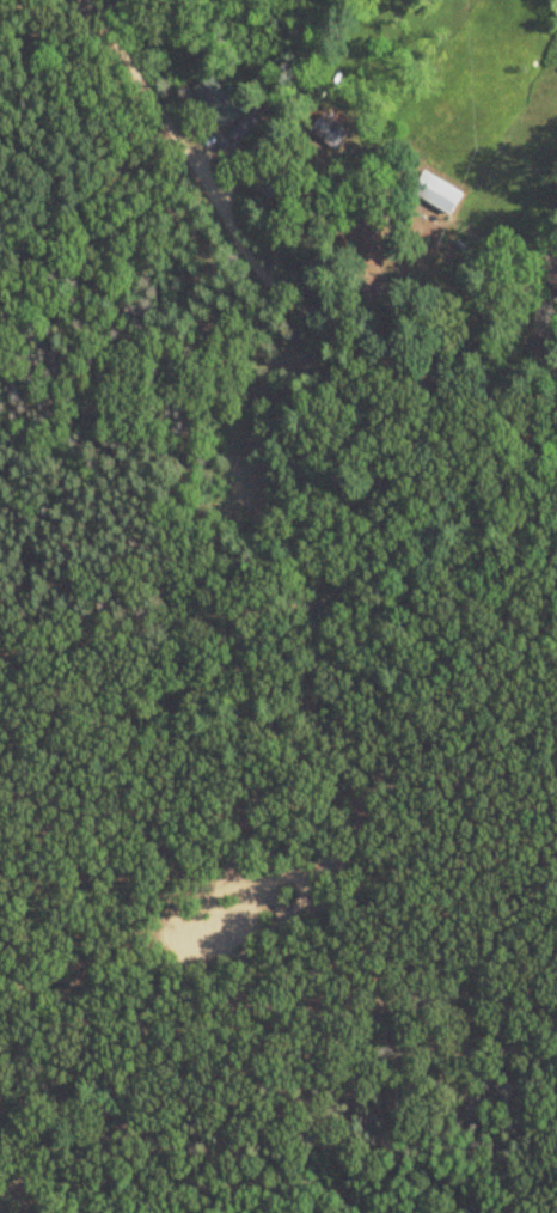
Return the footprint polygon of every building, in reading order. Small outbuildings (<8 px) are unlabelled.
[(246,112),(211,78),(195,95),(230,128),(246,112)] [(313,132),(337,151),(351,135),(328,115),(313,132)] [(416,194),(449,218),(462,200),(428,176),(416,194)] [(260,192),(273,197),(279,184),(265,178),(260,192)]
